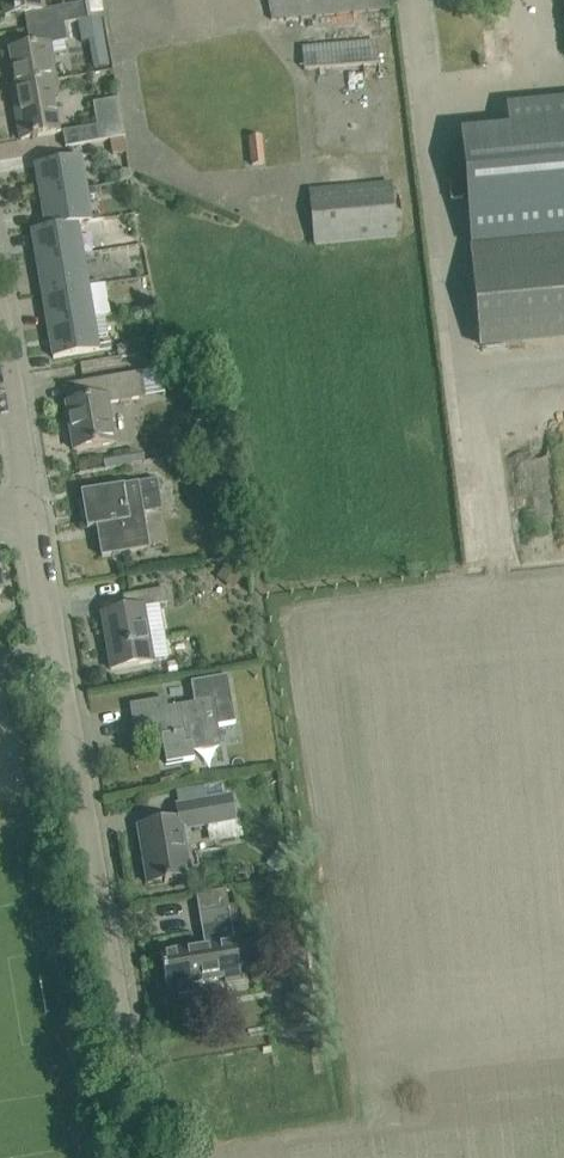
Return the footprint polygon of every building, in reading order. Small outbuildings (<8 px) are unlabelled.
[(42,0),(2,0),(5,17),(24,14),(27,29),(64,23),(64,24),(79,21),(86,20),(82,2),(44,9),(42,0)] [(101,0),(82,0),(82,2),(86,20),(102,17),(105,17),(101,0)] [(267,0),(272,21),(390,10),(389,0),(268,0),(267,0)] [(106,39),(102,17),(86,20),(79,21),(83,43),(90,42),(106,39)] [(30,48),(11,51),(17,86),(17,87),(49,82),(59,80),(54,54),(52,44),(65,41),(67,41),(64,24),(64,23),(27,29),(30,48)] [(379,64),(377,41),(302,47),(304,70),(379,64)] [(108,54),(93,57),(95,69),(110,66),(108,54)] [(17,86),(12,87),(21,140),(32,138),(32,140),(38,139),(38,137),(58,133),(52,98),(49,82),(17,87),(17,86)] [(95,126),(86,128),(63,132),(65,147),(91,143),(125,138),(118,99),(91,103),(95,126)] [(460,133),(468,222),(563,213),(563,124),(460,133)] [(93,153),(91,143),(65,147),(68,159),(35,165),(41,196),(87,189),(81,155),(93,153)] [(396,238),(391,184),(310,191),(315,245),(396,238)] [(92,216),(87,189),(41,196),(46,228),(46,229),(77,224),(77,225),(105,221),(103,214),(92,216)] [(82,254),(77,225),(77,224),(46,229),(46,228),(32,230),(37,262),(82,254)] [(479,348),(563,340),(563,237),(470,246),(479,348)] [(88,286),(82,254),(37,262),(43,294),(88,286)] [(93,318),(88,286),(43,294),(48,326),(93,318)] [(93,318),(48,326),(53,358),(77,354),(99,351),(111,349),(110,345),(98,347),(96,337),(108,335),(105,316),(93,318)] [(136,353),(135,342),(117,345),(119,356),(136,353)] [(107,403),(119,401),(145,397),(141,374),(76,384),(79,402),(66,404),(74,451),(97,446),(113,444),(107,403)] [(158,480),(81,493),(87,529),(96,527),(101,557),(150,549),(141,498),(160,494),(158,480)] [(166,589),(146,592),(123,596),(125,610),(102,614),(111,670),(155,662),(146,608),(169,604),(166,589)] [(0,657),(0,675),(16,673),(12,655),(0,657)] [(0,675),(0,685),(17,682),(16,673),(0,675)] [(236,723),(227,676),(191,683),(195,705),(167,709),(165,699),(130,705),(134,731),(160,727),(166,764),(195,759),(192,744),(201,742),(203,751),(222,747),(218,726),(236,723)] [(180,820),(139,827),(148,884),(164,881),(165,883),(170,882),(170,880),(192,876),(185,834),(236,825),(231,797),(208,801),(179,806),(178,806),(180,820)] [(204,945),(160,952),(167,995),(191,991),(194,990),(193,983),(225,978),(226,982),(241,979),(232,924),(229,909),(199,914),(204,945)]
